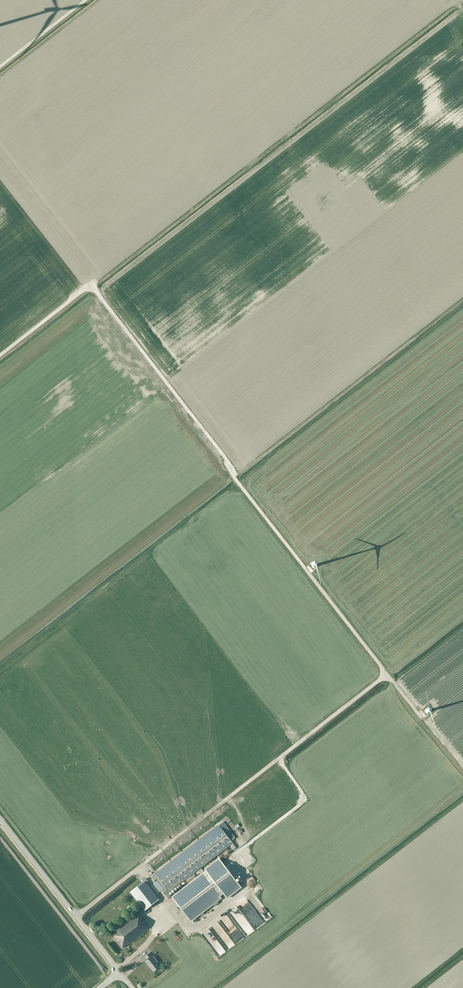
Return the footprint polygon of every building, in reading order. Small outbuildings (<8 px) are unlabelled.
[(155,875),(152,878),(156,883),(154,884),(159,891),(161,890),(168,899),(170,897),(171,895),(168,892),(169,892),(228,846),(232,843),(219,826),(155,875)] [(223,894),(226,898),(242,887),(221,859),(171,897),(191,922),(222,898),(220,896),(223,894)] [(131,892),(145,910),(159,899),(146,881),(131,892)] [(145,922),(143,919),(139,914),(131,921),(128,917),(113,929),(116,932),(113,935),(123,948),(148,928),(144,923),(145,922)] [(151,953),(145,957),(147,960),(146,961),(154,972),(156,969),(157,971),(160,968),(159,967),(160,967),(157,963),(152,956),(153,955),(151,953)]
